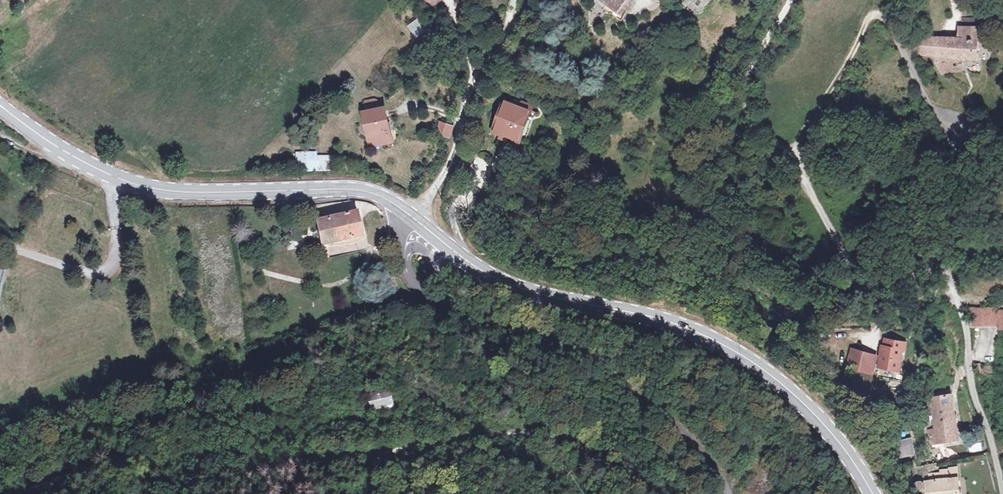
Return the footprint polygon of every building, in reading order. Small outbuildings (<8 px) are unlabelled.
[(628,0),(601,0),(621,14),(628,0)] [(955,35),(936,33),(919,32),(918,52),(936,54),(962,56),(975,58),(978,25),(956,22),(955,35)] [(962,56),(936,54),(943,75),(965,72),(962,56)] [(379,106),(378,99),(364,101),(365,108),(379,106)] [(502,135),(500,138),(506,141),(507,137),(519,142),(532,111),(506,101),(493,132),(502,135)] [(361,110),(369,149),(394,143),(387,105),(361,110)] [(454,125),(439,121),(435,134),(450,139),(454,125)] [(295,154),(296,172),(334,170),(333,152),(295,154)] [(361,237),(357,213),(317,220),(322,245),(361,237)] [(1002,307),(971,312),(973,329),(1002,326),(1002,310),(1002,307)] [(886,341),(904,344),(905,337),(893,334),(887,338),(886,341)] [(904,344),(886,341),(884,341),(883,348),(881,347),(876,369),(894,372),(896,372),(900,351),(902,351),(904,344)] [(872,375),(878,354),(851,347),(845,367),(872,375)] [(394,397),(391,383),(372,388),(374,402),(394,397)] [(951,395),(929,399),(934,431),(926,432),(928,444),(957,439),(951,395)] [(275,427),(271,416),(257,422),(261,432),(275,427)] [(891,442),(893,457),(908,455),(907,441),(891,442)] [(968,444),(970,452),(982,450),(981,442),(968,444)] [(927,483),(912,484),(914,491),(923,490),(923,493),(958,493),(955,467),(947,468),(947,473),(948,481),(927,483)] [(948,481),(947,473),(926,475),(927,483),(948,481)]
